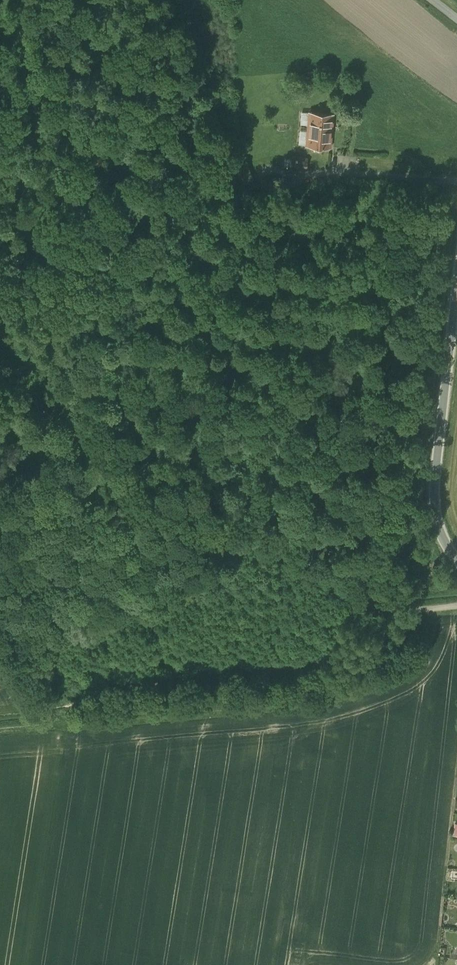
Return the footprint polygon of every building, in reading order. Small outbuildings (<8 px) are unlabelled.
[(332,114),(309,112),(307,144),(329,146),(332,114)] [(307,158),(292,156),(291,167),(306,168),(307,158)]
